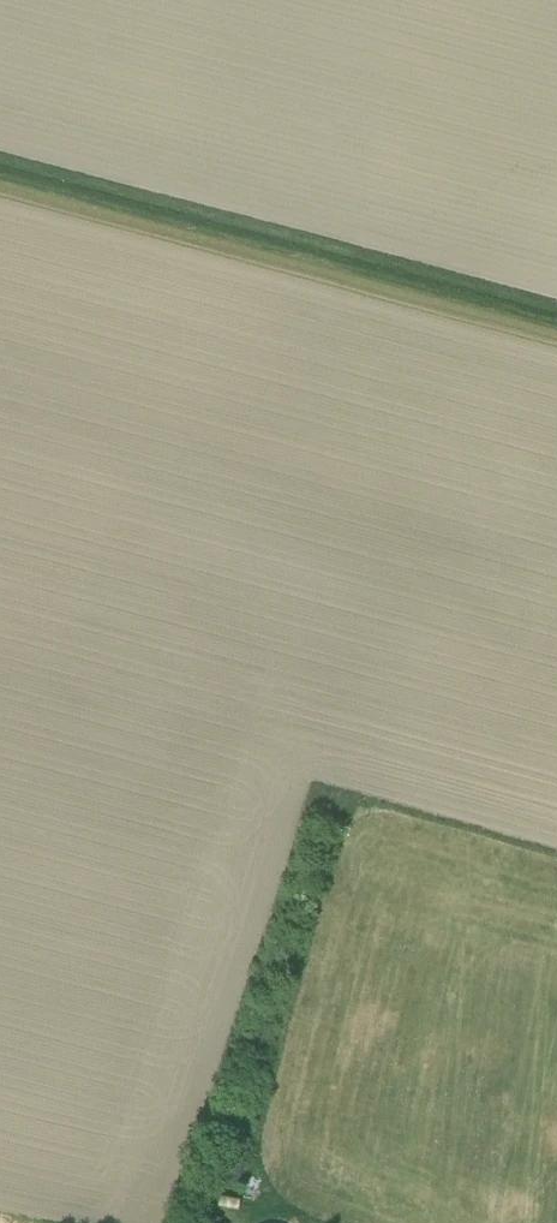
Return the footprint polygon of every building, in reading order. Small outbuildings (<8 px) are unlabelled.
[(218,1180),(234,1184),(246,1142),(230,1138),(218,1180)]
